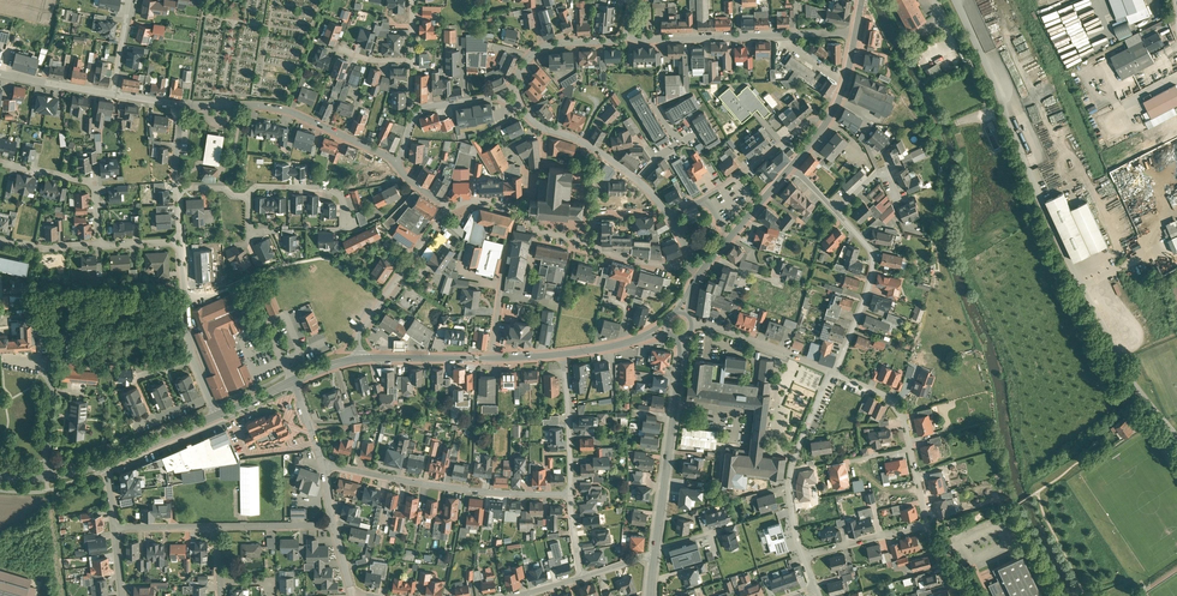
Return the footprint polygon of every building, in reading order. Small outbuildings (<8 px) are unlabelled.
[(108,10),(118,11),(120,0),(109,0),(108,10)] [(149,0),(144,0),(143,3),(142,4),(141,11),(142,12),(141,15),(152,17),(153,12),(163,13),(164,8),(174,10),(175,1),(167,0),(165,0),(164,3),(156,2),(156,1),(149,0)] [(388,7),(398,7),(398,9),(403,9),(403,7),(404,7),(404,0),(388,0),(388,7)] [(698,23),(702,23),(702,19),(709,19),(708,0),(697,0),(698,23)] [(851,0),(841,0),(841,3),(839,11),(849,13),(852,0),(851,0)] [(915,0),(893,0),(909,29),(926,20),(915,0)] [(1117,17),(1126,14),(1129,12),(1124,0),(1111,0),(1117,17)] [(1129,12),(1147,6),(1145,0),(1124,0),(1129,12)] [(733,1),(725,1),(725,13),(733,12),(733,1)] [(613,4),(596,3),(594,28),(611,29),(613,4)] [(828,10),(810,5),(811,16),(826,19),(828,10)] [(572,19),(567,8),(561,11),(560,6),(558,7),(556,8),(558,13),(559,12),(560,11),(559,14),(563,22),(561,22),(564,31),(574,28),(570,19),(572,19)] [(1147,6),(1129,12),(1126,14),(1130,23),(1151,15),(1147,6)] [(583,24),(583,14),(585,14),(584,8),(581,8),(577,8),(578,24),(577,24),(578,35),(590,35),(590,23),(583,24)] [(551,25),(546,9),(539,11),(543,24),(544,28),(541,29),(544,38),(555,35),(552,25),(551,25)] [(836,11),(828,10),(826,19),(826,20),(832,21),(837,22),(848,24),(850,13),(849,13),(839,11),(836,11)] [(768,11),(755,11),(755,17),(755,29),(769,28),(768,11)] [(532,12),(524,13),(524,14),(526,28),(535,27),(532,12)] [(692,12),(686,12),(687,20),(680,20),(680,14),(676,14),(677,20),(677,31),(692,31),(692,12)] [(786,16),(777,17),(777,28),(790,27),(789,17),(786,17),(786,16)] [(727,17),(715,17),(715,19),(715,30),(731,30),(730,19),(728,19),(727,17)] [(755,17),(741,18),(742,29),(755,29),(755,17)] [(116,22),(105,20),(105,21),(104,20),(98,19),(98,20),(96,30),(97,30),(98,31),(101,32),(102,31),(104,31),(103,34),(114,36),(116,22)] [(709,19),(702,19),(702,23),(698,23),(698,31),(702,30),(702,31),(715,30),(715,19),(709,19)] [(673,20),(662,21),(662,32),(677,31),(677,20),(673,20)] [(872,21),(866,20),(862,42),(873,44),(874,39),(875,39),(877,30),(875,30),(876,28),(875,26),(872,26),(873,23),(872,21)] [(431,21),(422,21),(422,24),(420,24),(420,33),(422,33),(422,36),(426,36),(426,37),(427,37),(431,37),(431,34),(434,34),(434,25),(431,25),(431,21)] [(341,26),(330,22),(324,39),(324,40),(328,41),(335,44),(340,30),(342,26),(341,26)] [(150,28),(140,25),(135,39),(148,43),(150,35),(161,38),(164,30),(163,30),(164,25),(155,24),(153,29),(150,28)] [(381,26),(376,24),(373,33),(375,33),(375,35),(378,36),(380,30),(381,26)] [(455,28),(444,28),(444,41),(455,41),(455,28)] [(517,32),(507,29),(505,40),(506,41),(507,42),(509,43),(510,42),(515,43),(517,32)] [(373,33),(366,31),(365,34),(363,41),(361,46),(370,49),(375,35),(375,33),(373,33)] [(0,35),(0,42),(7,43),(10,34),(1,32),(0,35)] [(1138,32),(1125,39),(1129,47),(1143,40),(1138,32)] [(1158,32),(1143,40),(1149,51),(1164,43),(1158,32)] [(389,35),(389,37),(389,47),(383,46),(383,54),(401,54),(401,35),(389,35)] [(1129,47),(1111,56),(1122,78),(1155,62),(1149,51),(1143,40),(1129,47)] [(475,41),(467,42),(467,52),(474,51),(475,41)] [(484,42),(475,41),(474,51),(483,51),(484,42)] [(467,52),(467,66),(486,67),(488,42),(484,42),(483,51),(474,51),(467,52)] [(770,54),(770,42),(756,43),(756,48),(756,55),(756,60),(762,60),(762,55),(770,54)] [(727,43),(712,43),(712,54),(718,54),(718,57),(719,58),(723,58),(723,69),(731,69),(731,73),(731,69),(731,54),(731,48),(727,48),(727,43)] [(840,43),(831,43),(831,44),(828,44),(828,50),(831,50),(831,62),(833,62),(833,63),(840,66),(840,43)] [(684,44),(668,45),(669,57),(679,57),(679,66),(688,65),(687,57),(684,57),(684,44)] [(144,48),(134,46),(133,52),(140,53),(139,56),(142,56),(144,48)] [(828,52),(819,46),(815,53),(823,59),(828,52)] [(327,49),(319,47),(316,57),(314,58),(313,60),(314,62),(313,63),(327,68),(330,58),(326,56),(325,54),(327,49)] [(654,47),(644,48),(645,62),(655,62),(655,53),(654,47)] [(704,47),(692,47),(692,65),(693,71),(704,71),(704,47)] [(745,47),(738,47),(738,48),(735,48),(735,54),(736,61),(744,60),(744,67),(753,67),(753,57),(747,57),(747,47),(745,48),(745,47)] [(644,48),(635,48),(635,53),(635,62),(645,62),(644,48)] [(445,49),(446,74),(460,74),(459,65),(456,65),(456,57),(459,57),(459,49),(445,49)] [(615,49),(610,50),(605,51),(606,60),(606,61),(614,61),(615,62),(618,62),(619,61),(620,61),(620,50),(615,50),(615,49)] [(586,51),(580,52),(580,56),(580,64),(582,64),(588,63),(588,50),(586,50),(586,51)] [(596,51),(590,51),(590,50),(588,50),(588,63),(595,63),(597,63),(596,56),(596,51)] [(133,52),(128,51),(128,55),(127,54),(127,55),(128,55),(127,58),(126,58),(127,58),(126,64),(132,65),(132,67),(137,68),(139,56),(140,53),(133,52)] [(16,52),(12,67),(34,73),(37,63),(38,58),(16,52)] [(564,52),(563,54),(560,54),(550,55),(550,68),(557,67),(557,68),(565,68),(565,66),(568,66),(568,65),(573,64),(572,52),(564,52)] [(38,58),(37,63),(41,64),(46,55),(40,53),(38,58)] [(430,53),(420,53),(420,68),(423,68),(422,75),(429,75),(429,68),(430,68),(430,53)] [(518,57),(510,53),(509,55),(505,53),(500,63),(501,66),(504,67),(502,70),(503,71),(504,71),(510,74),(511,74),(518,57)] [(815,72),(791,55),(786,63),(795,70),(788,80),(793,83),(796,85),(801,79),(803,75),(810,80),(812,77),(815,72)] [(348,61),(339,57),(332,74),(339,76),(342,77),(348,61)] [(81,59),(75,58),(73,70),(79,71),(81,59)] [(107,62),(97,60),(96,67),(106,69),(106,68),(107,62)] [(64,66),(58,65),(57,67),(50,66),(48,76),(62,78),(64,66)] [(678,66),(679,74),(665,75),(666,101),(688,92),(688,89),(688,88),(688,81),(688,75),(688,65),(679,66),(678,66)] [(501,68),(494,71),(494,69),(486,73),(487,76),(486,76),(488,82),(490,81),(494,91),(499,88),(498,86),(506,83),(506,82),(507,81),(510,74),(504,71),(503,71),(502,70),(504,67),(501,66),(501,67),(501,68)] [(549,78),(538,66),(535,68),(537,71),(534,74),(545,86),(543,83),(549,78)] [(106,69),(96,67),(93,84),(108,86),(110,76),(111,76),(112,72),(108,72),(108,69),(106,68),(106,69)] [(381,71),(371,68),(367,81),(374,83),(377,84),(381,71)] [(406,68),(392,68),(392,84),(397,84),(398,78),(405,79),(406,68)] [(930,68),(926,70),(931,79),(935,77),(930,68)] [(363,72),(354,69),(349,82),(349,83),(351,84),(357,86),(363,72)] [(86,72),(79,71),(73,70),(71,80),(85,82),(86,72)] [(191,71),(184,70),(183,80),(190,81),(191,71)] [(577,72),(561,82),(565,88),(577,80),(577,72)] [(886,87),(857,73),(854,84),(849,98),(856,102),(886,116),(888,113),(889,113),(893,105),(887,102),(889,99),(887,99),(889,95),(885,93),(886,90),(885,89),(886,87)] [(545,86),(534,74),(531,77),(533,79),(530,82),(541,94),(542,94),(539,92),(545,86)] [(422,75),(416,75),(416,99),(427,99),(427,83),(429,83),(429,75),(422,75)] [(837,83),(827,77),(822,84),(812,77),(810,80),(803,75),(801,79),(805,81),(805,80),(828,96),(837,83)] [(339,76),(339,78),(336,86),(342,89),(345,81),(346,79),(342,77),(339,76)] [(139,80),(123,77),(121,88),(138,91),(139,88),(140,80),(139,80)] [(165,78),(158,77),(157,84),(164,85),(165,78)] [(390,79),(382,77),(380,84),(388,86),(390,79)] [(443,79),(439,80),(434,80),(433,80),(433,92),(443,92),(443,79)] [(452,88),(450,88),(450,80),(448,80),(446,80),(446,79),(443,79),(443,92),(445,91),(447,100),(463,97),(461,88),(452,89),(452,88)] [(788,80),(780,80),(787,89),(793,83),(788,80)] [(341,92),(338,99),(340,100),(345,102),(351,84),(349,83),(349,82),(345,81),(342,89),(341,92)] [(541,94),(530,82),(530,83),(528,85),(530,87),(526,90),(535,100),(541,94)] [(157,84),(152,83),(150,93),(163,95),(164,85),(157,84)] [(377,84),(374,83),(371,93),(377,95),(380,85),(377,84)] [(729,86),(719,95),(724,101),(722,102),(737,118),(738,117),(742,122),(753,113),(751,111),(756,107),(765,117),(772,111),(748,83),(740,89),(741,90),(736,95),(729,86)] [(1144,101),(1148,110),(1152,117),(1176,105),(1176,86),(1176,84),(1144,101)] [(177,87),(171,86),(169,96),(181,98),(183,88),(177,87)] [(25,88),(15,87),(13,98),(16,99),(23,100),(24,95),(24,94),(25,90),(25,88)] [(318,93),(302,87),(298,99),(313,104),(318,93)] [(341,92),(333,90),(330,97),(338,100),(338,99),(341,92)] [(669,137),(641,90),(629,97),(657,144),(669,137)] [(397,91),(393,91),(393,106),(405,106),(405,101),(406,101),(406,97),(405,97),(405,91),(397,91)] [(615,92),(610,97),(615,105),(618,104),(620,107),(623,105),(615,92)] [(777,103),(769,93),(764,97),(768,103),(773,108),(777,103)] [(697,99),(693,94),(665,110),(672,122),(674,126),(684,121),(682,117),(700,105),(699,104),(701,103),(698,99),(697,99)] [(45,112),(47,96),(44,96),(38,95),(36,105),(36,109),(40,109),(39,111),(45,112)] [(793,95),(785,101),(793,110),(800,105),(796,100),(796,99),(793,95)] [(51,97),(47,96),(45,112),(51,113),(51,111),(55,112),(56,109),(57,98),(51,97)] [(87,98),(76,97),(74,106),(75,106),(83,108),(85,108),(87,98)] [(13,100),(4,100),(2,109),(15,109),(16,100),(16,99),(13,98),(13,100)] [(575,101),(568,99),(563,111),(568,113),(569,111),(571,112),(575,101)] [(113,102),(99,100),(97,111),(98,111),(104,112),(111,113),(113,102)] [(345,102),(340,100),(336,111),(345,114),(350,115),(349,116),(350,116),(354,105),(345,102)] [(800,105),(793,110),(801,119),(813,109),(805,100),(800,105)] [(905,101),(894,110),(904,121),(915,113),(905,101)] [(490,102),(472,105),(475,122),(493,119),(490,102)] [(138,106),(125,104),(124,110),(124,115),(132,116),(137,117),(138,106)] [(323,104),(318,115),(327,119),(332,108),(330,108),(323,104)] [(612,104),(601,116),(609,124),(620,112),(612,104)] [(472,105),(457,107),(459,124),(475,122),(472,105)] [(552,114),(544,105),(537,111),(545,121),(552,114)] [(860,114),(844,105),(839,116),(846,120),(845,123),(851,127),(855,120),(851,117),(852,114),(858,117),(860,114)] [(83,108),(75,106),(74,114),(82,115),(83,108)] [(787,116),(783,120),(790,128),(801,119),(793,110),(787,116)] [(104,112),(98,111),(96,119),(95,125),(96,125),(102,126),(104,112)] [(367,115),(358,111),(357,115),(359,116),(357,120),(364,123),(367,115)] [(571,112),(569,111),(568,113),(564,124),(570,126),(570,127),(574,128),(580,130),(585,117),(571,112)] [(713,127),(704,112),(692,119),(704,140),(703,141),(705,145),(707,144),(709,147),(720,140),(716,132),(718,130),(715,126),(713,127)] [(437,113),(421,118),(424,129),(441,123),(437,113)] [(869,119),(860,114),(858,117),(857,118),(867,123),(869,119)] [(137,117),(132,116),(130,129),(130,127),(138,128),(138,130),(140,117),(137,117)] [(168,118),(155,116),(153,126),(167,128),(168,118)] [(393,122),(381,116),(379,124),(383,125),(390,128),(393,122)] [(640,131),(630,116),(623,121),(633,135),(640,131)] [(357,120),(355,119),(351,130),(359,133),(361,129),(363,130),(365,123),(364,123),(357,120)] [(511,120),(496,127),(498,131),(507,127),(513,124),(511,120)] [(513,124),(507,127),(512,137),(524,131),(520,121),(513,124)] [(271,123),(264,122),(264,123),(257,122),(257,125),(256,133),(264,134),(264,136),(270,136),(270,135),(277,136),(278,127),(279,125),(271,124),(271,123)] [(394,138),(387,135),(390,128),(383,125),(379,135),(376,142),(394,150),(400,137),(395,134),(394,138)] [(289,129),(278,127),(277,136),(277,137),(282,138),(281,144),(287,145),(289,129)] [(607,133),(597,127),(589,140),(599,146),(607,133)] [(313,133),(297,128),(293,142),(310,147),(313,133)] [(872,145),(883,132),(878,128),(867,141),(871,144),(872,145)] [(627,130),(619,132),(620,136),(612,137),(614,149),(632,145),(630,134),(629,134),(629,131),(627,130)] [(747,140),(740,145),(749,156),(757,150),(758,152),(763,148),(761,146),(769,140),(761,130),(756,134),(753,131),(745,137),(747,140)] [(837,132),(821,151),(831,160),(848,141),(837,132)] [(866,137),(861,132),(856,137),(861,142),(866,137)] [(883,132),(872,145),(874,147),(878,150),(889,137),(883,132)] [(223,135),(207,133),(203,161),(219,163),(223,135)] [(498,144),(483,152),(475,137),(471,139),(491,173),(498,175),(504,180),(504,194),(513,193),(513,194),(522,193),(521,176),(520,166),(515,166),(515,163),(508,163),(498,144)] [(0,140),(0,152),(3,152),(3,153),(5,153),(8,140),(0,138),(0,140)] [(338,143),(325,138),(324,140),(324,141),(323,143),(321,148),(333,153),(334,153),(335,150),(338,143)] [(560,140),(550,139),(549,154),(567,156),(567,159),(572,159),(576,145),(560,140)] [(16,142),(8,140),(5,153),(8,154),(8,153),(13,154),(16,142)] [(538,140),(528,141),(527,140),(516,146),(522,157),(529,154),(530,155),(531,166),(540,165),(538,154),(539,154),(538,146),(538,140)] [(790,141),(781,149),(783,151),(786,154),(795,147),(790,141)] [(893,147),(889,149),(890,150),(885,152),(890,164),(900,160),(896,153),(904,149),(901,141),(892,145),(893,147)] [(474,145),(462,142),(459,151),(466,153),(476,156),(477,151),(474,145)] [(419,144),(412,143),(412,149),(411,149),(410,152),(410,160),(420,161),(422,159),(422,160),(426,154),(427,155),(428,147),(423,146),(423,144),(419,144)] [(24,146),(21,157),(33,160),(36,149),(24,146)] [(160,147),(158,146),(158,147),(156,160),(167,161),(169,147),(160,147)] [(359,149),(349,146),(345,156),(355,159),(359,149)] [(639,147),(629,147),(626,151),(632,155),(633,153),(635,154),(642,154),(647,160),(651,158),(643,147),(639,147)] [(730,147),(725,152),(729,157),(731,156),(733,159),(737,156),(730,147)] [(341,153),(335,150),(334,153),(333,153),(331,160),(337,163),(341,153)] [(374,155),(360,150),(357,160),(359,161),(367,163),(370,165),(374,155)] [(1034,150),(1026,154),(1032,168),(1040,165),(1034,150)] [(96,151),(87,152),(87,156),(89,156),(90,161),(96,161),(96,151)] [(626,151),(619,161),(632,171),(640,161),(632,155),(626,151)] [(769,163),(766,161),(757,169),(768,181),(779,168),(779,167),(781,165),(784,163),(783,162),(786,160),(786,159),(788,157),(786,154),(783,151),(769,163)] [(700,159),(696,152),(692,155),(696,162),(700,159)] [(910,153),(901,158),(903,162),(912,158),(910,153)] [(422,160),(420,163),(425,166),(430,157),(427,155),(426,154),(422,160)] [(811,154),(800,167),(808,175),(819,163),(820,161),(819,161),(811,154)] [(87,156),(78,157),(78,161),(77,161),(77,167),(78,167),(79,171),(91,170),(90,161),(89,156),(87,156)] [(729,157),(720,165),(727,174),(738,165),(733,159),(731,156),(729,157)] [(693,179),(687,169),(680,157),(672,162),(691,196),(700,191),(693,179)] [(912,158),(903,162),(905,166),(914,162),(912,158)] [(117,159),(108,160),(109,162),(110,173),(118,172),(117,159)] [(664,159),(658,162),(659,165),(663,170),(668,167),(664,159)] [(696,162),(691,164),(692,166),(687,169),(693,179),(701,175),(700,173),(707,169),(700,159),(696,162)] [(827,163),(821,159),(819,161),(820,161),(819,163),(828,171),(830,167),(826,164),(827,163)] [(367,163),(359,161),(359,165),(357,173),(365,175),(366,168),(367,163)] [(109,162),(100,163),(101,166),(101,169),(102,175),(102,176),(110,175),(110,177),(110,173),(109,162)] [(482,163),(476,162),(474,175),(480,176),(482,163)] [(455,167),(448,165),(445,175),(452,177),(454,169),(455,167)] [(656,169),(648,178),(656,185),(664,176),(660,173),(663,170),(659,165),(656,169)] [(600,166),(596,173),(595,172),(595,173),(601,176),(605,170),(600,166)] [(212,169),(209,169),(206,170),(204,167),(205,170),(203,171),(202,174),(203,175),(202,180),(206,181),(211,182),(215,182),(216,176),(217,177),(217,172),(216,171),(218,169),(217,169),(215,172),(212,169)] [(399,178),(391,167),(380,169),(375,170),(369,171),(369,173),(371,183),(399,178)] [(436,173),(423,167),(417,179),(428,187),(436,173)] [(563,168),(550,167),(549,179),(540,178),(538,201),(530,200),(529,209),(537,210),(537,214),(568,217),(569,214),(574,214),(573,216),(575,216),(575,215),(581,215),(583,216),(582,215),(583,205),(584,204),(584,202),(582,203),(576,203),(576,201),(575,201),(575,203),(570,202),(572,182),(573,182),(573,181),(572,181),(572,170),(573,170),(574,169),(564,168),(564,167),(563,167),(563,168)] [(469,168),(454,169),(452,177),(454,177),(454,182),(461,182),(461,179),(469,179),(469,168)] [(861,169),(843,186),(850,194),(868,177),(861,169)] [(906,169),(895,174),(900,186),(905,183),(911,181),(911,179),(906,169)] [(24,176),(18,175),(17,178),(15,188),(19,189),(18,191),(23,192),(27,176),(24,175),(24,176)] [(29,177),(27,176),(23,192),(28,193),(28,191),(32,192),(35,179),(29,177)] [(917,176),(911,179),(911,181),(905,183),(909,192),(920,187),(918,182),(920,181),(917,176)] [(14,180),(8,179),(6,190),(15,191),(15,188),(17,178),(15,178),(14,180)] [(449,184),(439,178),(438,178),(431,189),(442,195),(449,184)] [(56,183),(52,182),(52,181),(46,180),(45,186),(42,185),(40,191),(50,193),(49,196),(57,198),(57,197),(59,189),(58,189),(55,188),(56,183)] [(504,180),(479,182),(480,195),(504,194),(504,180)] [(461,182),(454,182),(454,188),(453,188),(453,192),(451,192),(451,199),(457,198),(457,199),(458,199),(458,197),(470,197),(470,190),(469,191),(469,182),(461,182)] [(625,182),(610,182),(609,195),(625,195),(625,182)] [(792,182),(781,194),(784,196),(786,196),(788,198),(787,200),(789,198),(791,200),(791,202),(794,205),(803,194),(799,191),(800,189),(798,187),(792,182)] [(164,183),(154,183),(154,192),(157,191),(165,191),(164,183)] [(395,185),(382,191),(373,196),(379,207),(401,195),(398,190),(396,190),(394,186),(395,185)] [(66,188),(59,186),(58,189),(59,189),(57,197),(64,199),(66,188)] [(678,188),(665,197),(672,206),(685,197),(678,188)] [(357,189),(351,191),(357,210),(363,207),(357,189)] [(117,190),(114,190),(112,192),(109,192),(110,202),(121,201),(120,193),(120,190),(117,190)] [(165,191),(157,191),(157,202),(169,201),(168,190),(165,191)] [(404,202),(383,223),(387,227),(396,219),(397,220),(409,205),(410,204),(412,206),(416,198),(420,194),(415,191),(413,191),(404,202)] [(1071,208),(1063,192),(1047,200),(1075,260),(1108,245),(1088,201),(1071,208)] [(88,193),(81,193),(74,193),(75,205),(76,205),(86,204),(89,204),(88,193)] [(301,195),(292,194),(292,211),(301,211),(301,195)] [(807,197),(803,194),(794,205),(799,209),(801,209),(802,210),(802,212),(805,214),(814,204),(809,200),(809,199),(807,198),(807,197)] [(318,195),(309,195),(308,212),(318,212),(318,206),(318,195)] [(439,207),(420,195),(413,206),(430,218),(431,218),(439,207)] [(645,196),(619,197),(619,203),(613,203),(613,210),(619,210),(646,209),(649,208),(649,200),(648,198),(645,198),(645,196)] [(266,197),(256,197),(256,210),(265,210),(265,209),(271,209),(271,200),(266,200),(266,197)] [(285,198),(276,198),(276,200),(271,200),(271,209),(276,209),(276,210),(285,210),(285,198)] [(909,203),(898,208),(904,222),(904,221),(909,219),(910,220),(914,218),(914,217),(918,215),(919,216),(918,214),(918,213),(917,209),(918,209),(918,208),(916,204),(917,203),(917,202),(915,198),(908,201),(909,203)] [(203,199),(187,200),(188,213),(196,213),(197,215),(196,215),(196,217),(197,217),(197,223),(194,223),(195,224),(204,223),(204,222),(204,211),(203,199)] [(334,202),(325,202),(325,209),(325,216),(336,216),(336,204),(334,204),(334,202)] [(865,203),(853,214),(861,223),(872,212),(873,212),(871,210),(865,203)] [(86,204),(76,205),(76,214),(87,213),(86,204)] [(882,213),(880,216),(886,223),(890,219),(895,215),(896,214),(892,204),(882,213)] [(430,218),(413,206),(412,207),(412,206),(409,205),(397,220),(401,222),(401,221),(418,234),(418,233),(427,221),(430,218)] [(882,213),(875,206),(871,210),(873,212),(872,212),(878,218),(880,216),(882,213)] [(778,216),(767,207),(758,217),(769,226),(769,227),(778,216)] [(514,217),(481,208),(477,221),(473,220),(470,232),(464,260),(463,262),(477,266),(478,266),(485,239),(488,224),(492,225),(492,227),(490,226),(489,231),(490,233),(497,234),(497,235),(500,236),(500,235),(506,237),(507,235),(508,234),(507,233),(508,232),(509,231),(508,231),(508,229),(511,230),(514,217)] [(364,210),(356,212),(361,226),(368,223),(364,210)] [(157,214),(156,214),(157,227),(171,226),(170,221),(171,221),(171,218),(170,218),(170,213),(168,214),(161,214),(157,214)] [(788,213),(776,228),(779,229),(786,231),(796,219),(788,213)] [(0,216),(0,229),(6,230),(9,218),(0,216)] [(85,217),(80,217),(75,216),(75,225),(78,224),(86,224),(85,217)] [(653,218),(637,218),(637,219),(637,230),(638,233),(647,232),(654,232),(654,230),(653,218)] [(613,249),(612,219),(602,219),(602,225),(602,233),(601,233),(601,239),(602,239),(602,247),(605,247),(613,249)] [(618,229),(618,219),(612,219),(613,249),(622,249),(622,234),(622,236),(619,235),(619,230),(618,229)] [(467,231),(454,220),(449,226),(464,239),(467,231)] [(664,220),(657,224),(658,228),(666,224),(664,220)] [(418,234),(401,221),(401,222),(393,234),(398,238),(411,247),(420,234),(418,233),(418,234)] [(131,222),(114,223),(114,228),(112,228),(112,231),(114,231),(114,236),(119,235),(124,234),(124,233),(133,233),(132,226),(132,222),(131,222)] [(86,224),(78,224),(78,236),(90,235),(90,223),(86,224)] [(658,228),(657,229),(659,241),(660,247),(662,247),(677,242),(666,224),(658,228)] [(1168,228),(1172,237),(1176,235),(1176,224),(1168,228)] [(56,225),(45,226),(45,239),(57,238),(57,230),(57,225),(56,225)] [(376,226),(344,242),(348,250),(381,235),(376,226)] [(776,228),(769,227),(769,226),(768,232),(773,234),(772,237),(776,238),(779,229),(776,228)] [(837,228),(829,236),(830,238),(824,244),(831,251),(838,245),(837,243),(845,236),(837,228)] [(654,232),(647,232),(648,241),(651,241),(655,241),(659,241),(657,229),(654,230),(654,232)] [(758,229),(753,244),(766,248),(769,240),(771,239),(772,237),(773,234),(768,232),(758,229)] [(517,230),(513,230),(507,262),(511,262),(509,272),(510,272),(509,277),(515,278),(523,280),(531,243),(533,234),(525,232),(517,230)] [(892,234),(873,230),(871,240),(890,245),(892,234)] [(464,239),(458,258),(464,260),(470,232),(467,231),(464,239)] [(334,232),(326,232),(320,232),(320,245),(324,245),(324,246),(331,246),(334,246),(334,241),(334,232)] [(288,235),(285,235),(285,234),(284,234),(284,235),(284,248),(287,248),(287,250),(294,250),(294,246),(297,246),(296,235),(293,235),(288,235)] [(632,235),(625,234),(625,236),(622,236),(622,234),(622,249),(631,250),(632,245),(632,235)] [(1172,238),(1153,246),(1158,258),(1176,249),(1173,240),(1172,238)] [(504,244),(485,239),(478,266),(477,266),(476,273),(494,277),(499,258),(501,259),(504,244)] [(266,240),(254,245),(258,254),(261,260),(262,260),(271,256),(270,254),(273,252),(271,247),(270,248),(266,240)] [(340,241),(334,241),(334,246),(331,246),(331,251),(340,251),(340,241)] [(648,241),(634,241),(634,245),(632,245),(631,250),(631,253),(649,256),(650,244),(651,241),(648,241)] [(677,242),(662,247),(665,258),(682,253),(679,242),(677,242)] [(203,243),(194,244),(195,257),(204,257),(203,243)] [(552,248),(537,244),(535,257),(549,260),(552,248)] [(655,244),(650,244),(649,256),(649,257),(660,258),(660,252),(660,251),(656,250),(656,245),(655,244)] [(444,245),(438,254),(435,252),(428,262),(431,264),(441,271),(452,256),(454,252),(444,245)] [(859,249),(849,245),(847,250),(844,258),(851,260),(855,261),(859,249)] [(237,246),(227,251),(231,259),(234,257),(233,256),(240,253),(237,246)] [(737,248),(734,246),(726,255),(736,263),(739,258),(742,255),(744,256),(746,253),(745,252),(745,251),(744,250),(744,249),(742,247),(740,247),(739,246),(737,248)] [(569,251),(552,248),(549,260),(549,263),(546,276),(546,280),(561,282),(564,263),(565,263),(569,251)] [(240,253),(233,256),(234,257),(239,269),(240,268),(242,269),(245,267),(246,266),(251,263),(245,250),(240,253)] [(167,254),(155,255),(155,254),(146,254),(147,269),(161,268),(161,273),(168,272),(167,253),(167,254)] [(897,256),(883,253),(881,264),(899,268),(900,264),(899,264),(901,259),(897,258),(897,256)] [(258,254),(252,257),(256,266),(263,262),(262,260),(261,260),(258,254)] [(121,255),(110,256),(111,267),(118,267),(119,268),(129,268),(129,255),(126,255),(126,256),(121,256),(121,255)] [(2,269),(2,270),(6,271),(6,270),(8,270),(8,271),(11,272),(11,271),(21,273),(21,274),(24,275),(25,274),(26,274),(29,262),(28,262),(0,256),(0,268),(2,269)] [(96,257),(85,257),(85,256),(81,257),(81,267),(87,266),(87,269),(96,268),(96,263),(96,257)] [(452,256),(441,271),(447,275),(450,278),(453,271),(457,260),(452,256)] [(394,266),(382,258),(371,273),(383,282),(394,266)] [(753,263),(741,260),(740,264),(739,268),(750,271),(753,263)] [(787,263),(779,260),(776,269),(782,272),(785,264),(786,265),(787,263)] [(855,261),(851,260),(848,268),(848,269),(859,273),(863,264),(855,261)] [(208,261),(195,262),(196,281),(211,280),(211,279),(209,279),(208,261)] [(515,278),(509,277),(510,272),(509,272),(511,262),(507,262),(504,292),(512,293),(515,281),(514,281),(515,278)] [(549,263),(541,262),(538,275),(546,276),(549,263)] [(633,268),(613,262),(612,266),(610,273),(610,274),(609,275),(611,276),(622,279),(630,281),(633,268)] [(593,265),(579,263),(577,270),(574,269),(572,277),(594,281),(594,280),(596,281),(597,276),(595,276),(595,273),(591,272),(593,265)] [(786,265),(785,264),(782,272),(781,275),(784,276),(784,277),(788,278),(789,277),(793,279),(797,268),(786,265)] [(848,268),(836,264),(833,269),(847,273),(848,269),(848,268)] [(718,282),(709,279),(706,289),(712,291),(719,293),(722,286),(731,289),(737,271),(724,266),(718,282)] [(137,269),(129,269),(129,268),(129,277),(137,277),(137,269)] [(664,277),(646,272),(646,271),(641,269),(641,271),(638,282),(635,293),(635,294),(636,292),(648,296),(650,289),(648,288),(648,286),(660,290),(664,277)] [(459,272),(453,271),(450,277),(454,279),(458,279),(459,272)] [(447,275),(441,292),(449,294),(452,286),(454,279),(450,277),(450,278),(447,275)] [(546,276),(538,275),(536,288),(546,290),(547,286),(548,282),(545,282),(546,280),(546,276)] [(860,280),(846,275),(843,285),(856,289),(860,280)] [(901,280),(878,275),(876,285),(889,288),(887,296),(896,299),(901,280)] [(458,279),(454,279),(452,286),(468,288),(469,281),(458,279)] [(630,281),(622,279),(617,297),(625,300),(627,291),(630,281)] [(638,282),(630,281),(627,291),(635,293),(638,282)] [(843,289),(830,285),(829,289),(842,293),(843,289)] [(546,290),(536,288),(534,287),(532,296),(545,298),(546,294),(547,290),(546,290)] [(706,289),(701,287),(701,288),(700,288),(696,312),(697,312),(697,313),(709,314),(711,302),(712,291),(706,289)] [(480,291),(468,289),(468,290),(463,289),(462,296),(467,296),(466,305),(477,307),(478,307),(480,291)] [(719,293),(712,291),(711,302),(721,306),(721,307),(730,310),(731,305),(733,302),(724,299),(725,295),(719,293)] [(737,292),(737,293),(732,291),(730,297),(739,300),(742,293),(737,292)] [(237,292),(202,307),(202,306),(192,310),(201,329),(205,338),(229,328),(232,333),(250,326),(248,320),(249,320),(237,292)] [(841,296),(833,294),(831,300),(837,302),(839,303),(841,296)] [(730,297),(725,295),(724,299),(733,302),(731,305),(738,308),(741,301),(739,300),(730,297)] [(884,298),(874,295),(870,305),(869,307),(877,310),(878,307),(882,308),(881,309),(891,313),(893,306),(888,305),(890,300),(891,301),(892,300),(884,297),(884,298)] [(835,307),(831,305),(830,308),(828,307),(826,313),(837,317),(841,307),(850,310),(853,300),(841,296),(839,303),(837,302),(835,307)] [(643,300),(634,297),(632,306),(636,307),(637,305),(641,306),(643,300)] [(274,298),(265,302),(269,311),(271,315),(280,311),(274,298)] [(28,301),(15,301),(16,315),(29,315),(28,301)] [(477,307),(466,305),(465,315),(475,316),(477,307)] [(641,306),(637,305),(636,307),(633,320),(644,323),(648,307),(641,306)] [(924,309),(916,306),(914,310),(916,311),(913,318),(920,320),(924,309)] [(310,307),(302,310),(301,309),(299,308),(302,316),(312,311),(310,307)] [(553,311),(544,309),(542,319),(547,320),(546,323),(551,324),(553,311)] [(766,312),(761,310),(757,319),(763,321),(766,312)] [(302,316),(301,316),(307,331),(319,325),(313,311),(312,311),(302,316)] [(399,322),(386,313),(380,323),(393,332),(394,330),(399,322)] [(756,318),(740,313),(739,314),(738,315),(737,317),(738,319),(736,325),(752,330),(756,318)] [(837,317),(826,313),(824,319),(835,322),(837,317)] [(895,316),(888,313),(886,319),(892,322),(893,322),(895,316)] [(880,321),(866,315),(862,325),(868,327),(872,329),(876,331),(876,330),(883,333),(885,334),(889,335),(885,334),(889,325),(882,322),(881,322),(880,322),(880,321)] [(434,331),(415,318),(408,328),(399,322),(394,330),(402,336),(401,337),(401,338),(402,337),(405,340),(408,340),(411,335),(425,344),(428,345),(429,344),(431,337),(434,331)] [(797,322),(786,318),(783,325),(785,326),(784,328),(795,331),(797,322)] [(20,321),(20,328),(17,328),(17,331),(16,332),(16,335),(17,336),(17,339),(8,339),(7,335),(0,335),(0,350),(15,349),(25,348),(25,349),(29,349),(29,348),(35,348),(35,344),(34,344),(33,320),(27,321),(27,319),(24,319),(24,321),(20,321)] [(783,325),(769,320),(765,333),(780,339),(784,328),(785,326),(783,325)] [(530,324),(519,322),(518,322),(517,322),(515,322),(514,327),(511,326),(510,330),(508,330),(507,336),(509,336),(509,341),(513,342),(513,344),(518,345),(518,342),(519,343),(520,343),(529,344),(530,344),(532,329),(529,329),(530,324)] [(546,323),(544,322),(542,332),(551,333),(553,324),(551,324),(546,323)] [(612,324),(604,322),(603,327),(601,333),(610,335),(610,333),(618,335),(621,324),(613,322),(612,324)] [(844,328),(825,322),(820,337),(824,338),(827,339),(829,333),(841,337),(844,328)] [(229,328),(205,338),(209,347),(202,349),(213,374),(207,377),(217,399),(230,393),(228,389),(240,384),(242,388),(254,381),(246,362),(241,364),(232,344),(236,343),(232,333),(229,328)] [(448,328),(446,328),(446,329),(445,341),(446,341),(462,342),(463,337),(464,337),(465,330),(448,328)] [(201,329),(195,332),(202,349),(209,347),(205,338),(201,329)] [(489,333),(475,331),(474,339),(478,340),(477,347),(486,348),(489,333)] [(551,333),(542,332),(540,341),(550,343),(551,333)] [(891,339),(884,337),(885,334),(883,333),(880,340),(885,343),(889,344),(888,344),(890,339),(891,340),(891,339)] [(870,340),(858,335),(854,345),(866,350),(870,340)] [(827,339),(824,338),(822,345),(811,342),(807,357),(819,361),(818,361),(832,365),(835,355),(829,353),(833,341),(827,339)] [(880,340),(875,339),(874,343),(879,346),(878,348),(883,349),(885,343),(880,340)] [(804,344),(794,340),(792,347),(801,351),(804,344)] [(658,350),(648,349),(647,357),(657,358),(658,350)] [(671,352),(658,350),(657,358),(657,361),(655,361),(655,362),(654,369),(654,370),(665,371),(666,363),(669,363),(671,352)] [(169,356),(135,365),(137,372),(171,362),(169,356)] [(761,359),(758,385),(724,381),(724,375),(730,375),(731,370),(745,371),(746,359),(726,356),(725,365),(722,365),(722,364),(696,361),(693,386),(688,385),(687,398),(717,402),(751,406),(751,407),(755,408),(750,451),(747,450),(747,455),(738,453),(739,449),(726,447),(722,483),(733,485),(734,485),(736,469),(744,469),(747,470),(747,471),(748,470),(758,471),(758,473),(759,473),(759,471),(770,473),(770,474),(770,477),(783,479),(786,457),(772,456),(772,458),(762,456),(770,394),(769,394),(773,361),(761,359)] [(608,361),(595,363),(597,375),(602,374),(602,373),(610,371),(608,361)] [(101,364),(63,363),(61,380),(67,380),(100,384),(101,379),(100,379),(101,370),(101,364)] [(586,363),(573,364),(574,376),(576,376),(576,378),(573,379),(574,391),(587,390),(586,378),(585,378),(585,375),(587,375),(586,363)] [(633,363),(620,363),(620,364),(620,376),(620,383),(623,383),(624,385),(626,385),(628,383),(633,383),(633,363)] [(823,378),(787,363),(779,384),(815,398),(823,378)] [(886,369),(882,367),(878,378),(887,382),(892,369),(887,367),(886,369)] [(918,369),(911,367),(908,374),(915,376),(918,369)] [(443,368),(432,368),(433,381),(434,381),(434,389),(439,389),(439,381),(443,381),(443,368)] [(465,368),(455,368),(455,379),(455,380),(456,380),(465,379),(465,373),(465,368)] [(422,369),(410,369),(410,376),(412,376),(412,383),(417,383),(417,386),(421,386),(421,383),(422,383),(422,369)] [(897,372),(892,369),(887,382),(896,386),(900,375),(896,373),(897,372)] [(121,370),(111,371),(113,390),(123,389),(121,370)] [(394,370),(382,370),(382,385),(388,385),(388,387),(394,387),(394,370)] [(538,370),(525,371),(525,382),(525,389),(526,389),(530,389),(530,382),(538,381),(538,370)] [(610,371),(602,373),(602,374),(597,375),(598,375),(599,378),(596,379),(597,382),(596,383),(597,390),(612,387),(609,372),(610,372),(610,371)] [(516,372),(502,372),(502,385),(507,385),(516,385),(516,372)] [(472,373),(465,373),(465,379),(456,380),(456,383),(463,383),(463,386),(464,388),(472,388),(472,373)] [(188,374),(181,378),(180,377),(177,378),(177,379),(176,380),(177,380),(180,389),(178,390),(179,390),(180,390),(184,399),(185,399),(187,400),(189,399),(189,397),(197,394),(198,394),(197,393),(189,375),(189,374),(188,374)] [(934,377),(927,374),(924,382),(930,384),(930,385),(931,385),(934,377)] [(554,375),(545,375),(545,392),(551,392),(551,394),(559,394),(558,378),(554,378),(554,375)] [(366,376),(355,378),(358,390),(368,388),(366,376)] [(495,377),(481,377),(480,393),(495,393),(495,377)] [(667,379),(654,377),(653,389),(665,391),(666,386),(666,384),(667,379)] [(923,383),(916,381),(914,387),(913,386),(912,389),(913,390),(912,391),(926,396),(930,385),(930,384),(924,382),(923,382),(923,383)] [(163,383),(156,386),(154,385),(152,386),(151,388),(151,387),(151,388),(155,397),(153,398),(153,399),(155,398),(159,407),(159,408),(160,407),(171,402),(172,402),(172,401),(168,394),(169,394),(168,393),(167,391),(164,383),(164,382),(163,383)] [(645,383),(637,382),(636,390),(644,391),(645,383)] [(137,387),(123,393),(125,400),(129,408),(132,415),(146,409),(137,387)] [(394,387),(388,387),(388,394),(388,400),(393,400),(398,400),(398,389),(398,387),(394,387)] [(339,389),(324,394),(328,405),(336,402),(338,409),(344,407),(339,389)] [(388,394),(380,394),(380,407),(382,408),(387,408),(388,407),(393,407),(393,400),(388,400),(388,394)] [(1131,396),(1130,397),(1128,394),(1125,396),(1130,404),(1132,403),(1137,410),(1140,408),(1136,401),(1135,401),(1131,396)] [(665,397),(653,396),(652,396),(651,403),(651,406),(663,407),(665,397)] [(878,401),(869,397),(866,404),(864,409),(872,412),(871,414),(880,418),(882,413),(885,406),(877,402),(878,401)] [(87,401),(71,400),(70,415),(86,417),(87,401)] [(350,405),(344,407),(338,409),(340,414),(341,414),(342,419),(343,424),(357,423),(356,422),(355,418),(351,420),(349,417),(354,415),(350,405)] [(498,406),(482,405),(482,413),(498,413),(498,406)] [(931,408),(919,411),(920,417),(928,415),(928,417),(933,416),(931,408)] [(270,416),(269,416),(269,418),(266,419),(265,416),(262,417),(262,416),(262,417),(261,416),(260,417),(260,418),(258,418),(256,417),(255,419),(255,420),(252,421),(250,420),(248,424),(251,431),(252,431),(253,432),(254,433),(255,435),(254,435),(254,436),(255,437),(254,438),(255,439),(256,439),(257,442),(261,444),(261,443),(262,442),(263,443),(264,443),(265,443),(265,442),(272,439),(273,441),(274,441),(275,441),(276,440),(275,440),(280,438),(282,439),(283,439),(284,438),(289,436),(288,434),(291,433),(289,428),(289,429),(287,428),(287,427),(286,425),(285,424),(284,422),(283,421),(282,420),(283,420),(283,418),(282,418),(281,418),(280,413),(279,413),(276,412),(275,413),(275,414),(272,415),(270,414),(270,416)] [(86,417),(70,415),(68,438),(84,439),(86,417)] [(559,415),(550,416),(550,419),(543,419),(543,424),(559,424),(559,415)] [(657,416),(647,415),(646,421),(643,420),(642,430),(645,430),(644,436),(641,436),(640,446),(658,448),(659,438),(654,437),(655,432),(660,432),(661,423),(656,422),(657,416)] [(920,417),(914,419),(918,435),(930,432),(929,426),(930,426),(928,417),(928,415),(920,417)] [(593,416),(580,417),(580,422),(580,427),(585,427),(594,427),(594,423),(598,423),(598,417),(593,418),(593,416)] [(1134,430),(1126,420),(1117,426),(1120,430),(1125,437),(1134,430)] [(585,431),(585,427),(580,427),(580,422),(576,422),(576,431),(577,431),(585,431)] [(1116,424),(1111,427),(1111,428),(1116,424),(1120,430),(1117,432),(1122,439),(1125,437),(1120,430),(1117,426),(1116,424)] [(562,442),(562,428),(550,428),(550,442),(552,442),(552,445),(557,445),(557,442),(562,442)] [(889,429),(876,431),(877,442),(881,441),(891,440),(889,429)] [(225,430),(162,457),(167,470),(169,469),(170,472),(181,470),(202,467),(220,464),(237,462),(237,461),(240,460),(237,461),(229,443),(231,442),(225,430)] [(876,431),(869,432),(870,438),(871,439),(872,447),(881,446),(881,441),(877,442),(876,431)] [(940,436),(931,438),(933,445),(934,447),(942,445),(940,436)] [(410,439),(400,437),(397,450),(395,450),(388,448),(385,462),(391,463),(392,464),(394,465),(394,464),(401,465),(402,458),(404,452),(407,453),(407,452),(410,440),(410,439)] [(347,443),(342,442),(339,451),(349,454),(352,445),(351,444),(353,440),(348,439),(347,443)] [(594,439),(580,439),(581,450),(594,449),(594,439)] [(830,439),(811,442),(813,453),(832,451),(830,439)] [(374,442),(364,440),(362,448),(361,456),(360,457),(371,459),(374,442)] [(410,440),(407,452),(410,453),(410,454),(413,455),(413,454),(416,442),(410,440)] [(438,442),(432,440),(429,453),(435,455),(438,442)] [(933,445),(921,447),(925,462),(931,460),(933,461),(935,461),(936,459),(937,459),(934,447),(933,445)] [(437,462),(432,461),(429,472),(443,475),(445,464),(448,465),(450,460),(452,448),(445,446),(441,463),(437,462)] [(459,448),(453,446),(452,448),(450,460),(456,461),(459,448)] [(614,447),(603,448),(604,457),(615,456),(614,447)] [(419,455),(413,454),(413,455),(410,454),(409,460),(407,469),(414,471),(414,469),(421,470),(424,461),(423,461),(425,456),(419,455)] [(484,466),(480,466),(480,467),(475,467),(474,469),(474,471),(474,474),(487,476),(487,477),(491,477),(492,467),(489,466),(490,456),(485,455),(484,466)] [(646,457),(642,456),(642,458),(635,456),(634,460),(641,461),(641,468),(652,469),(653,468),(654,467),(654,465),(653,464),(654,459),(647,458),(647,457),(646,457)] [(162,457),(120,475),(122,496),(141,492),(141,489),(165,486),(168,485),(167,473),(170,472),(169,469),(167,470),(162,457)] [(515,457),(514,477),(512,477),(512,487),(520,488),(521,478),(521,477),(520,477),(520,472),(525,472),(526,467),(526,463),(526,457),(515,457)] [(608,457),(594,457),(594,463),(594,466),(597,466),(597,467),(608,467),(608,457)] [(694,458),(694,464),(684,463),(683,470),(682,470),(682,472),(683,473),(682,475),(687,475),(695,476),(699,477),(701,465),(703,465),(703,459),(694,458)] [(899,461),(886,463),(887,472),(888,475),(901,472),(899,461)] [(237,462),(220,464),(220,477),(238,477),(238,462),(237,462)] [(463,465),(455,463),(455,466),(454,466),(454,467),(452,477),(466,480),(468,470),(469,464),(464,463),(463,465)] [(594,463),(586,463),(586,465),(581,465),(581,476),(594,475),(594,472),(598,472),(598,471),(597,471),(597,467),(597,466),(594,466),(594,463)] [(830,466),(831,472),(845,469),(844,464),(830,466)] [(202,467),(181,470),(183,482),(204,479),(202,467)] [(320,474),(301,467),(301,468),(300,467),(298,472),(299,472),(295,485),(302,487),(301,489),(315,494),(319,485),(318,480),(320,474)] [(535,469),(534,469),(534,472),(534,476),(533,476),(533,488),(546,488),(546,476),(545,476),(545,469),(535,469)] [(736,469),(734,485),(733,485),(733,487),(733,486),(745,488),(746,476),(747,476),(743,475),(744,469),(736,469)] [(845,469),(831,472),(834,487),(848,484),(845,469)] [(942,471),(931,473),(932,479),(940,478),(943,477),(942,471)] [(887,472),(881,473),(883,483),(889,482),(888,475),(887,472)] [(564,474),(551,474),(551,484),(564,484),(564,474)] [(508,477),(495,476),(494,486),(508,487),(508,477)] [(932,479),(929,480),(932,493),(946,489),(943,477),(940,478),(932,479)] [(357,484),(340,480),(337,490),(354,494),(355,495),(356,489),(357,484)] [(168,485),(165,486),(165,497),(173,497),(172,485),(168,485)] [(380,490),(365,487),(362,501),(368,502),(368,504),(374,505),(376,504),(377,504),(377,503),(380,490)] [(650,488),(638,487),(636,499),(649,501),(650,488)] [(695,489),(681,488),(679,506),(690,507),(691,497),(701,498),(702,489),(695,489)] [(601,490),(591,490),(587,490),(587,501),(602,500),(602,494),(601,490)] [(951,491),(941,494),(942,501),(946,500),(949,500),(953,499),(951,491)] [(398,494),(388,492),(386,505),(385,509),(394,510),(395,507),(396,507),(398,494)] [(774,493),(758,497),(761,511),(771,508),(778,506),(774,493)] [(874,493),(864,495),(866,503),(876,501),(874,493)] [(418,498),(408,496),(406,506),(406,509),(406,512),(406,513),(415,515),(416,511),(416,510),(418,498)] [(458,498),(447,497),(446,511),(446,513),(448,514),(447,516),(446,516),(445,518),(448,518),(447,527),(446,531),(448,531),(449,531),(451,517),(455,518),(456,518),(457,510),(458,498)] [(483,500),(470,498),(469,508),(476,509),(480,509),(482,510),(482,509),(483,500)] [(128,506),(127,499),(120,500),(121,507),(128,506)] [(438,500),(428,499),(426,511),(425,517),(432,517),(433,515),(435,515),(435,512),(436,512),(438,500)] [(503,501),(490,500),(489,513),(484,512),(484,514),(483,523),(482,523),(492,525),(494,510),(502,511),(503,501)] [(942,501),(934,503),(938,517),(949,515),(947,506),(951,505),(950,501),(949,500),(946,500),(942,501)] [(521,502),(510,502),(510,511),(506,511),(504,521),(515,521),(515,515),(520,515),(521,502)] [(543,502),(530,502),(530,513),(543,513),(543,502)] [(162,505),(162,504),(153,504),(154,510),(154,516),(162,516),(162,515),(170,515),(170,516),(171,516),(170,504),(170,503),(170,505),(162,505)] [(594,503),(580,505),(581,513),(597,511),(597,510),(595,511),(594,503)] [(356,507),(344,504),(341,517),(351,519),(354,519),(354,517),(356,507)] [(902,504),(891,507),(893,515),(902,513),(902,510),(903,510),(902,504)] [(563,506),(551,506),(551,511),(548,511),(548,516),(563,516),(563,506)] [(724,507),(715,510),(719,524),(728,521),(724,507)] [(871,507),(862,509),(863,513),(864,513),(866,518),(870,517),(871,519),(872,518),(872,519),(874,518),(871,507)] [(307,508),(291,509),(291,518),(307,517),(307,508)] [(903,510),(902,510),(902,513),(903,515),(904,515),(905,520),(916,517),(914,508),(903,510)] [(480,509),(476,509),(475,516),(468,515),(467,528),(466,531),(467,531),(469,532),(470,527),(473,527),(473,528),(477,528),(478,528),(478,522),(483,523),(484,514),(480,513),(480,509)] [(154,516),(154,510),(142,510),(142,512),(140,512),(140,518),(142,518),(142,520),(154,520),(154,516)] [(401,512),(394,510),(393,517),(400,519),(401,512)] [(708,525),(709,527),(719,524),(715,510),(705,512),(705,514),(708,525)] [(92,512),(81,513),(82,521),(89,520),(89,517),(92,517),(92,512)] [(646,515),(633,513),(635,514),(633,523),(645,525),(646,515)] [(705,514),(699,516),(701,526),(708,525),(705,514)] [(92,517),(89,517),(89,520),(90,531),(103,529),(102,524),(103,524),(103,521),(102,521),(101,516),(92,517)] [(361,519),(354,517),(354,519),(351,519),(349,524),(359,526),(361,519)] [(400,519),(393,517),(391,529),(398,530),(400,519)] [(856,520),(859,533),(873,529),(871,519),(870,517),(866,518),(856,520)] [(554,520),(548,519),(548,528),(557,528),(557,527),(554,527),(554,520)] [(690,521),(678,519),(677,527),(676,532),(688,534),(689,528),(688,528),(689,521),(690,521)] [(846,522),(847,527),(850,536),(860,534),(859,533),(856,520),(856,519),(846,522)] [(442,523),(435,522),(434,522),(433,534),(440,534),(441,530),(441,526),(442,523)] [(736,523),(725,526),(727,534),(734,532),(738,531),(736,523)] [(780,523),(763,528),(770,552),(776,550),(777,554),(777,555),(789,551),(780,523)] [(834,526),(821,529),(823,540),(831,539),(832,540),(841,538),(839,530),(835,531),(834,526)] [(368,531),(351,527),(349,538),(365,542),(368,531)] [(609,530),(596,532),(596,529),(592,530),(595,545),(602,543),(602,542),(609,541),(608,536),(609,535),(609,530)] [(448,531),(441,530),(440,534),(440,538),(447,539),(448,531)] [(727,534),(722,535),(726,548),(738,545),(734,532),(727,534)] [(94,534),(84,535),(85,542),(88,542),(88,540),(95,539),(94,534)] [(371,534),(366,558),(371,556),(376,535),(371,534)] [(644,536),(631,536),(631,544),(631,548),(643,549),(644,536)] [(916,537),(901,541),(902,545),(899,546),(900,551),(903,550),(904,552),(919,549),(917,544),(918,543),(919,542),(918,539),(916,537),(916,538),(916,537)] [(95,539),(88,540),(88,542),(90,552),(91,552),(98,551),(106,550),(105,538),(95,539)] [(299,541),(292,541),(292,540),(282,540),(282,552),(291,552),(291,558),(299,558),(299,556),(299,547),(299,541)] [(327,547),(317,547),(317,540),(308,540),(309,547),(308,547),(308,561),(316,561),(316,569),(324,569),(323,561),(328,561),(327,547)] [(550,543),(552,549),(555,562),(560,561),(560,560),(561,560),(561,559),(563,558),(558,541),(550,543)] [(139,542),(127,542),(127,558),(139,558),(139,542)] [(203,542),(199,542),(196,542),(196,549),(197,560),(201,560),(207,560),(207,542),(203,542)] [(159,545),(159,543),(153,544),(153,545),(148,545),(149,558),(157,558),(157,564),(164,564),(164,559),(164,545),(159,545)] [(260,543),(242,544),(242,556),(261,556),(260,543)] [(696,543),(686,546),(686,545),(682,546),(683,547),(671,551),(674,563),(678,562),(679,564),(682,563),(682,562),(688,560),(688,562),(697,559),(696,556),(700,555),(696,543)] [(631,544),(622,544),(621,554),(628,555),(629,548),(631,548),(631,544)] [(899,544),(891,546),(894,556),(901,554),(900,551),(899,546),(899,544)] [(185,545),(171,545),(171,557),(186,557),(185,545)] [(880,545),(867,548),(870,560),(870,559),(870,558),(882,555),(882,556),(880,545)] [(552,549),(547,551),(549,558),(548,559),(550,569),(557,567),(555,562),(552,549)] [(844,555),(839,556),(830,559),(830,558),(829,558),(832,569),(844,566),(847,566),(847,565),(844,555)] [(993,570),(998,581),(989,585),(994,595),(1042,595),(1022,555),(993,570)] [(907,557),(896,560),(898,567),(909,564),(907,557)] [(928,557),(910,562),(913,572),(931,567),(928,557)] [(99,559),(93,559),(93,560),(94,566),(108,565),(107,558),(99,559)] [(568,562),(562,564),(561,560),(560,560),(560,561),(555,562),(557,567),(559,575),(571,572),(569,562),(568,562)] [(388,563),(374,561),(373,564),(371,564),(370,568),(373,569),(372,573),(381,574),(381,578),(385,578),(388,563)] [(704,564),(698,565),(700,573),(706,571),(704,564)] [(852,564),(847,565),(847,566),(844,566),(846,574),(851,572),(854,571),(852,564)] [(108,565),(94,566),(90,567),(91,573),(95,573),(100,573),(108,572),(108,565)] [(521,565),(512,567),(514,573),(517,572),(518,577),(524,576),(521,565)] [(785,566),(779,568),(782,576),(788,573),(785,566)] [(316,569),(316,575),(318,575),(318,581),(319,582),(323,582),(323,591),(337,591),(337,583),(332,583),(332,577),(333,576),(333,573),(332,572),(332,568),(324,569),(316,569)] [(694,570),(682,574),(686,587),(698,583),(694,570)] [(0,571),(0,595),(26,595),(31,580),(0,571)] [(435,573),(421,571),(419,581),(428,582),(429,579),(434,580),(435,573)] [(372,573),(367,572),(365,584),(371,585),(379,586),(380,586),(381,578),(381,574),(372,573)] [(514,573),(505,575),(507,588),(520,585),(518,577),(517,572),(514,573)] [(846,574),(842,575),(844,581),(853,579),(851,572),(846,574)] [(935,574),(926,577),(924,573),(918,575),(918,576),(920,584),(921,589),(926,587),(933,585),(933,586),(938,584),(935,574)] [(735,575),(731,577),(735,588),(739,586),(735,575)] [(632,576),(616,581),(619,590),(627,587),(629,593),(636,590),(632,576)] [(780,576),(768,580),(772,589),(772,588),(776,587),(783,585),(780,576)] [(918,576),(911,578),(912,580),(914,585),(920,584),(918,576)] [(90,578),(84,578),(84,586),(95,585),(94,581),(97,581),(97,577),(90,578)] [(401,578),(395,577),(393,591),(407,593),(409,578),(401,577),(401,578)] [(286,578),(281,578),(281,585),(281,591),(293,591),(293,578),(286,578)] [(429,579),(428,582),(426,595),(427,595),(441,595),(443,581),(434,580),(429,579)] [(97,581),(94,581),(95,585),(96,595),(107,594),(106,580),(97,581)] [(488,581),(482,582),(484,592),(490,591),(496,590),(494,580),(488,581)] [(733,589),(730,580),(724,582),(727,591),(733,589)] [(842,580),(827,584),(830,595),(845,591),(842,580)] [(752,585),(755,595),(754,595),(758,595),(763,594),(759,582),(752,585)] [(589,585),(587,584),(585,585),(584,586),(584,587),(580,588),(583,595),(598,595),(594,584),(589,585)] [(456,587),(458,595),(462,595),(470,595),(468,585),(456,587)] [(740,589),(743,595),(752,595),(754,595),(755,595),(752,585),(747,586),(740,589)] [(136,587),(135,587),(135,595),(154,595),(154,587),(151,587),(151,586),(144,586),(144,587),(136,587)] [(189,586),(189,592),(194,592),(194,595),(206,595),(206,594),(205,594),(205,587),(205,586),(198,586),(189,586)]
